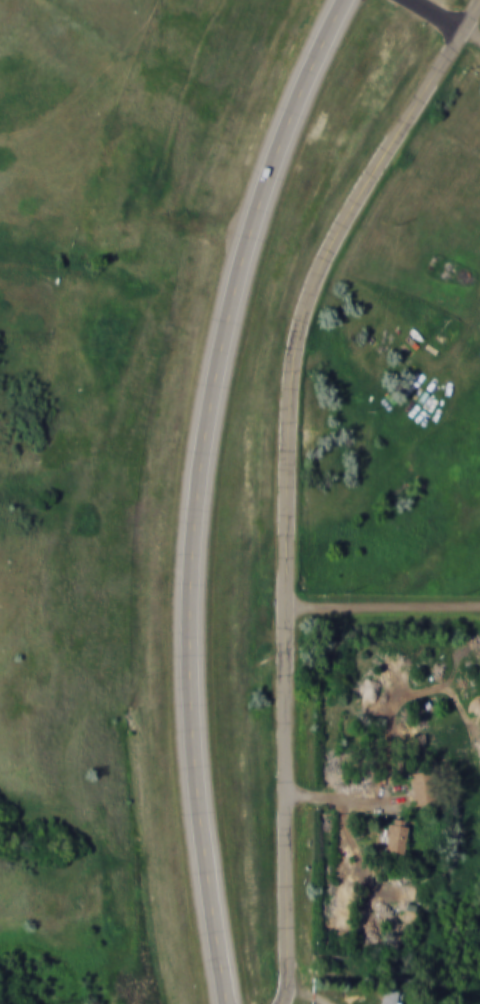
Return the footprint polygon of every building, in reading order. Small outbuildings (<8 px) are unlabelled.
[(405,820),(385,821),(386,853),(406,852),(405,820)] [(382,988),(380,1003),(396,1003),(399,991),(382,988)]
